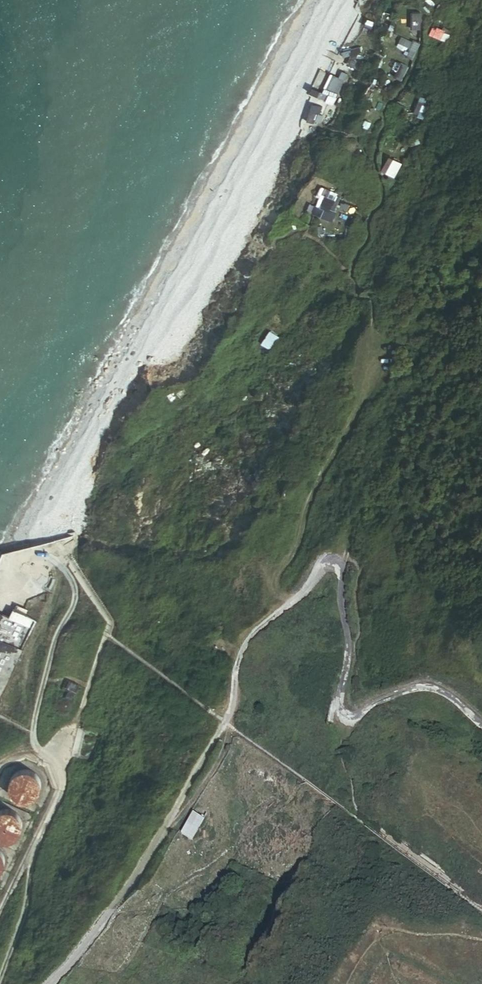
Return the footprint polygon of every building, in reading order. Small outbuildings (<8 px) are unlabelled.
[(445,7),(438,3),(435,9),(441,13),(445,7)] [(421,12),(411,12),(409,29),(420,30),(421,12)] [(374,22),(370,19),(369,20),(367,19),(364,25),(371,29),(374,22)] [(439,41),(447,45),(450,38),(432,29),(428,36),(439,41)] [(408,48),(411,43),(400,37),(397,42),(408,48)] [(439,41),(435,48),(443,52),(447,45),(439,41)] [(404,56),(411,60),(418,47),(411,43),(408,48),(404,56)] [(341,53),(343,58),(360,54),(358,49),(341,53)] [(346,65),(356,71),(359,66),(349,60),(346,65)] [(403,75),(407,68),(400,65),(396,71),(403,75)] [(347,74),(341,71),(337,78),(343,81),(347,74)] [(319,99),(331,105),(343,81),(337,78),(331,75),(322,93),(319,99)] [(308,93),(319,99),(322,93),(311,88),(308,93)] [(430,104),(418,99),(411,114),(422,121),(430,104)] [(317,114),(319,115),(322,108),(312,104),(306,122),(313,124),(317,114)] [(341,195),(325,189),(313,211),(332,222),(341,195)] [(193,400),(188,393),(180,398),(179,396),(171,402),(177,411),(185,405),(186,406),(193,400)] [(195,422),(188,411),(181,416),(186,424),(187,423),(189,426),(195,422)] [(23,617),(26,612),(15,607),(13,611),(23,617)] [(31,630),(0,615),(0,694),(31,630)] [(65,697),(72,701),(76,692),(69,689),(65,697)] [(34,799),(40,792),(42,783),(40,777),(36,773),(28,768),(23,768),(16,771),(10,776),(8,785),(10,793),(16,800),(25,802),(34,799)] [(22,822),(19,815),(16,812),(11,809),(5,808),(0,809),(0,841),(7,841),(15,838),(21,831),(22,822)]
